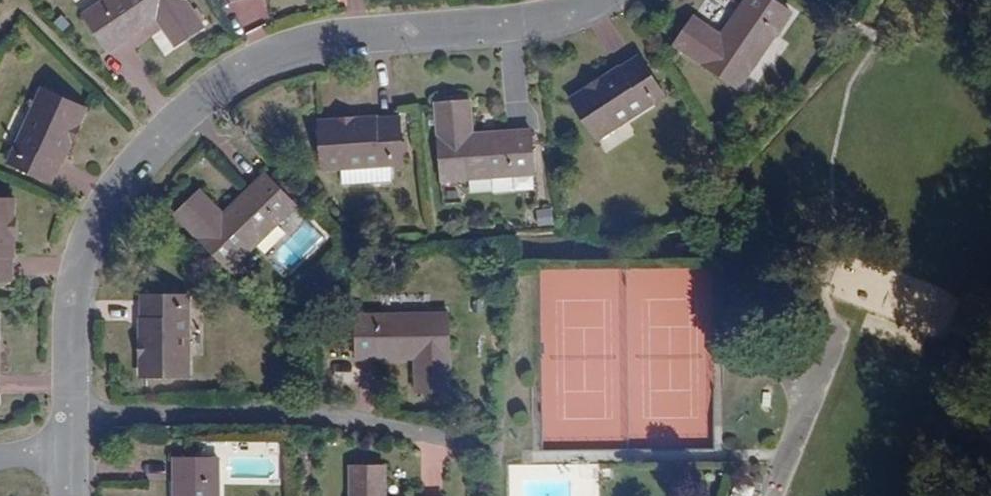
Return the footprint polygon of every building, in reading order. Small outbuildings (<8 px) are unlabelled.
[(91,31),(114,67),(163,38),(180,65),(208,47),(179,0),(142,0),(91,31)] [(240,20),(307,0),(234,0),(240,20)] [(678,71),(740,111),(792,33),(757,12),(725,58),(697,41),(678,71)] [(672,115),(646,77),(580,121),(606,159),(672,115)] [(58,115),(25,186),(64,205),(97,134),(58,115)] [(444,121),(449,198),(543,192),(541,147),(481,151),(478,119),(444,121)] [(330,143),(333,188),(410,182),(407,138),(330,143)] [(182,239),(235,294),(302,230),(272,199),(231,239),(207,215),(182,239)] [(537,210),(538,226),(555,224),(553,208),(537,210)] [(0,223),(0,303),(23,304),(24,224),(0,223)] [(450,321),(357,320),(357,362),(418,365),(418,395),(451,394),(450,321)] [(197,322),(148,322),(149,402),(196,401),(197,322)] [(349,470),(349,495),(383,495),(383,471),(349,470)] [(226,484),(180,484),(180,495),(226,495),(226,484)]
